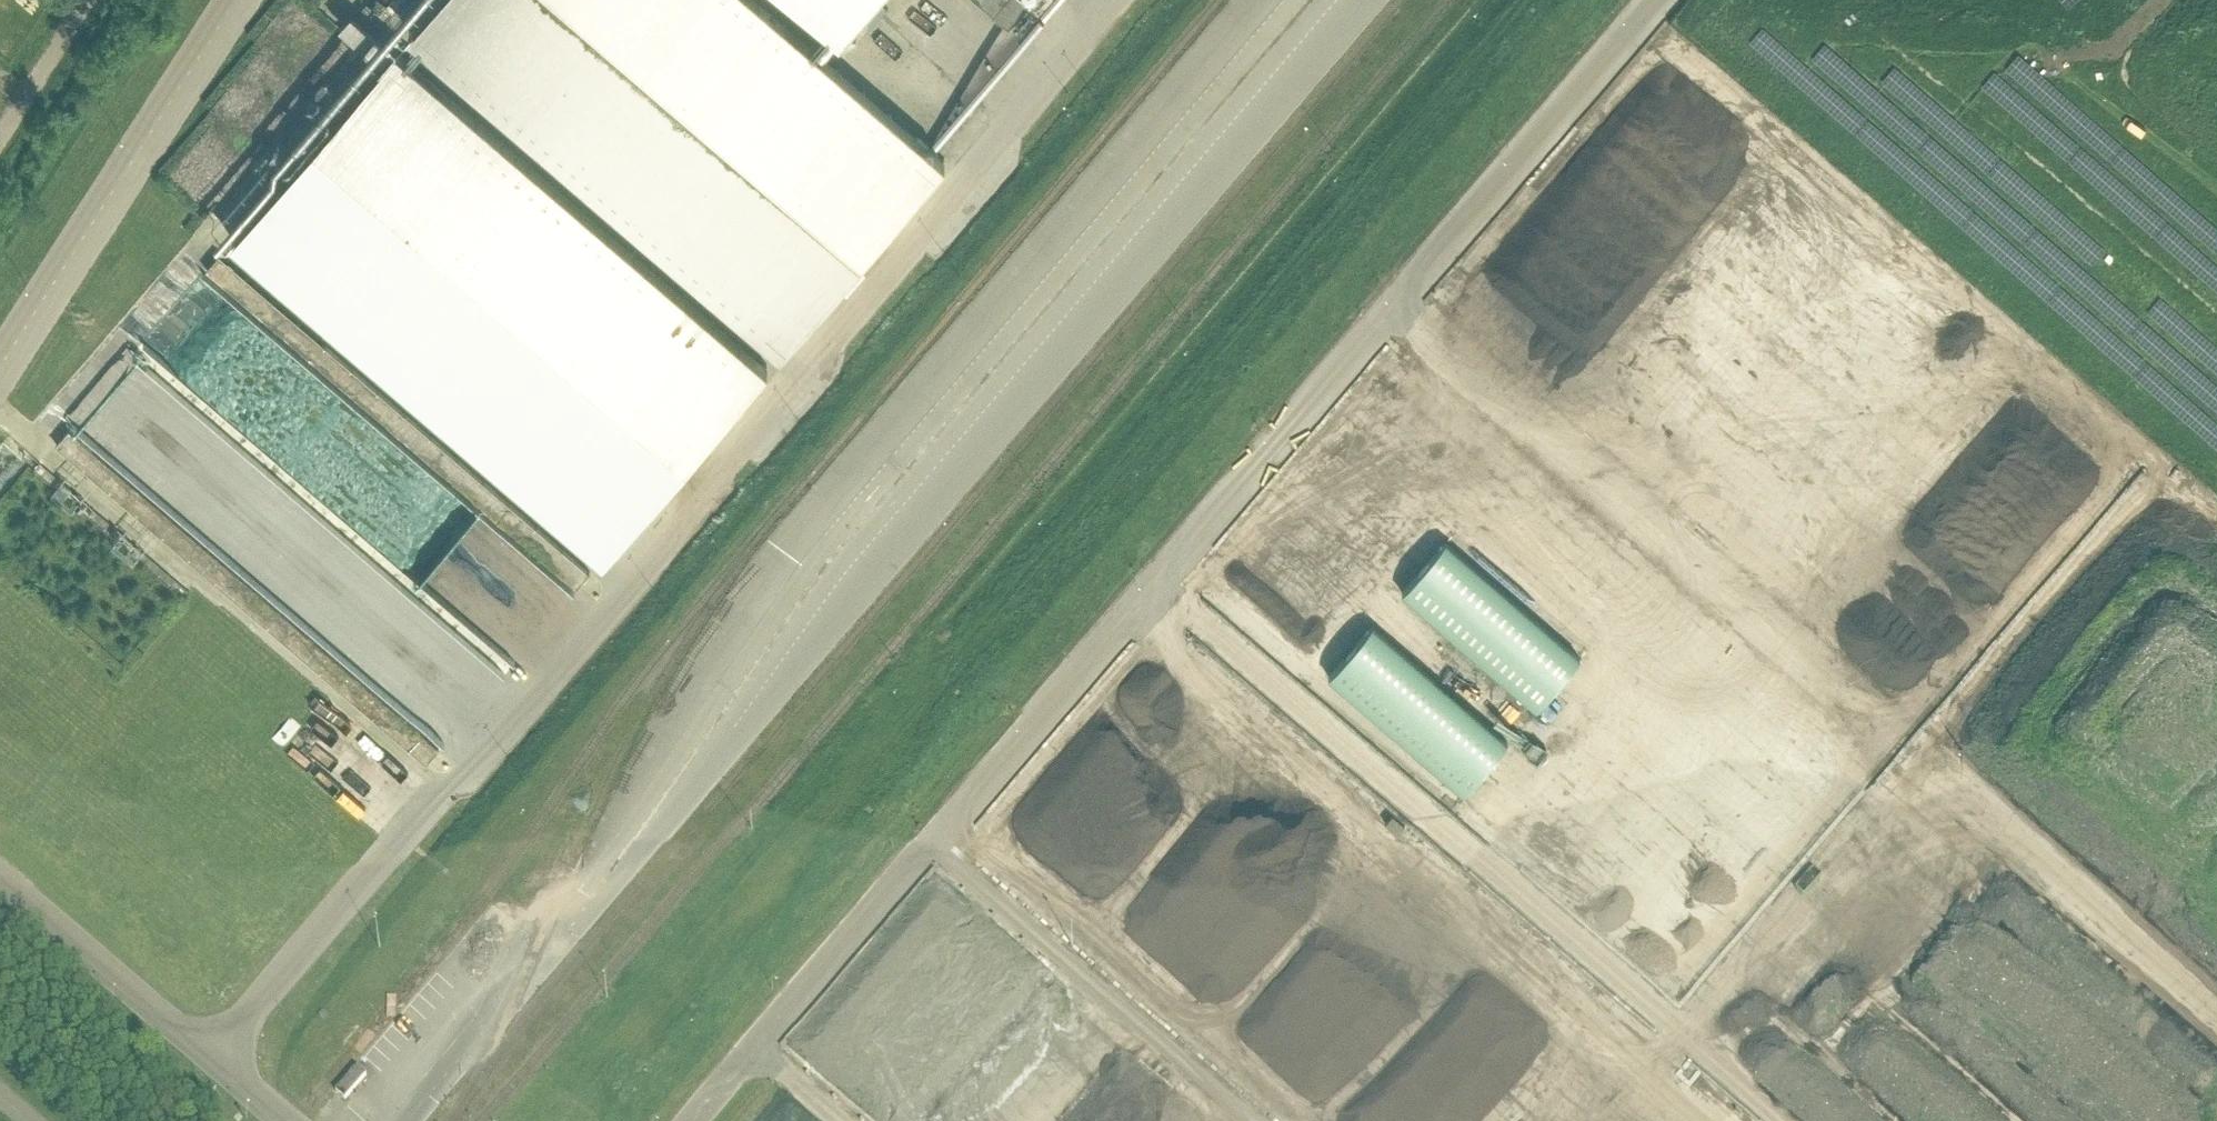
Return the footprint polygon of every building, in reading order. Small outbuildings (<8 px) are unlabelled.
[(945,158),(761,0),(436,0),(410,30),(781,349),(945,158)] [(840,35),(870,0),(799,0),(840,35)] [(993,11),(1002,0),(980,0),(993,11)] [(1028,0),(1007,0),(1020,11),(1029,1),(1028,0)] [(1539,15),(1554,0),(1523,0),(1539,15)] [(339,25),(383,63),(233,236),(604,555),(768,364),(354,9),(339,25)] [(1700,295),(1764,352),(1783,331),(1719,274),(1700,295)] [(994,843),(1036,797),(1020,783),(978,829),(994,843)] [(1386,839),(1397,820),(1384,812),(1372,831),(1386,839)] [(336,1093),(338,1094),(346,1101),(367,1077),(357,1068),(339,1090),(336,1093)] [(334,1107),(326,1118),(330,1120),(355,1120),(334,1107)]
